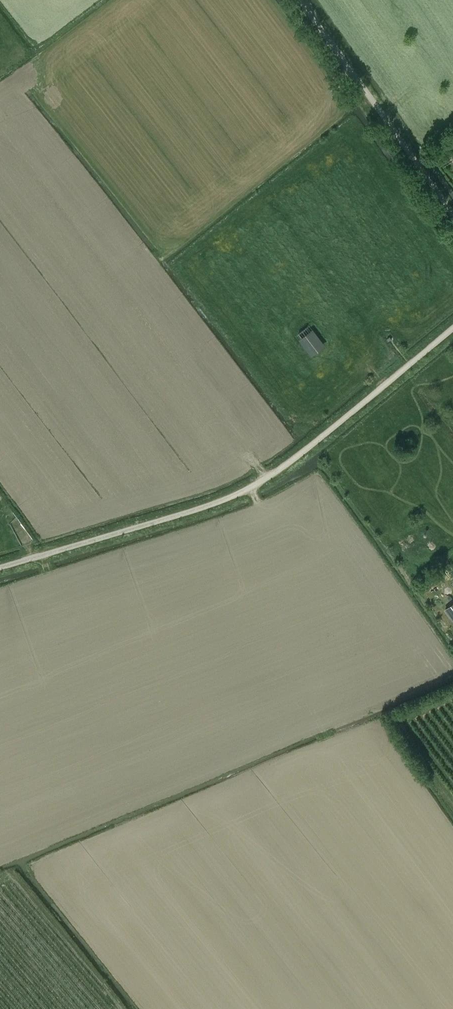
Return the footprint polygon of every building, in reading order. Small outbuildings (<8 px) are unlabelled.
[(322,348),(311,332),(303,338),(314,354),(322,348)] [(445,608),(452,620),(452,603),(445,608)]
